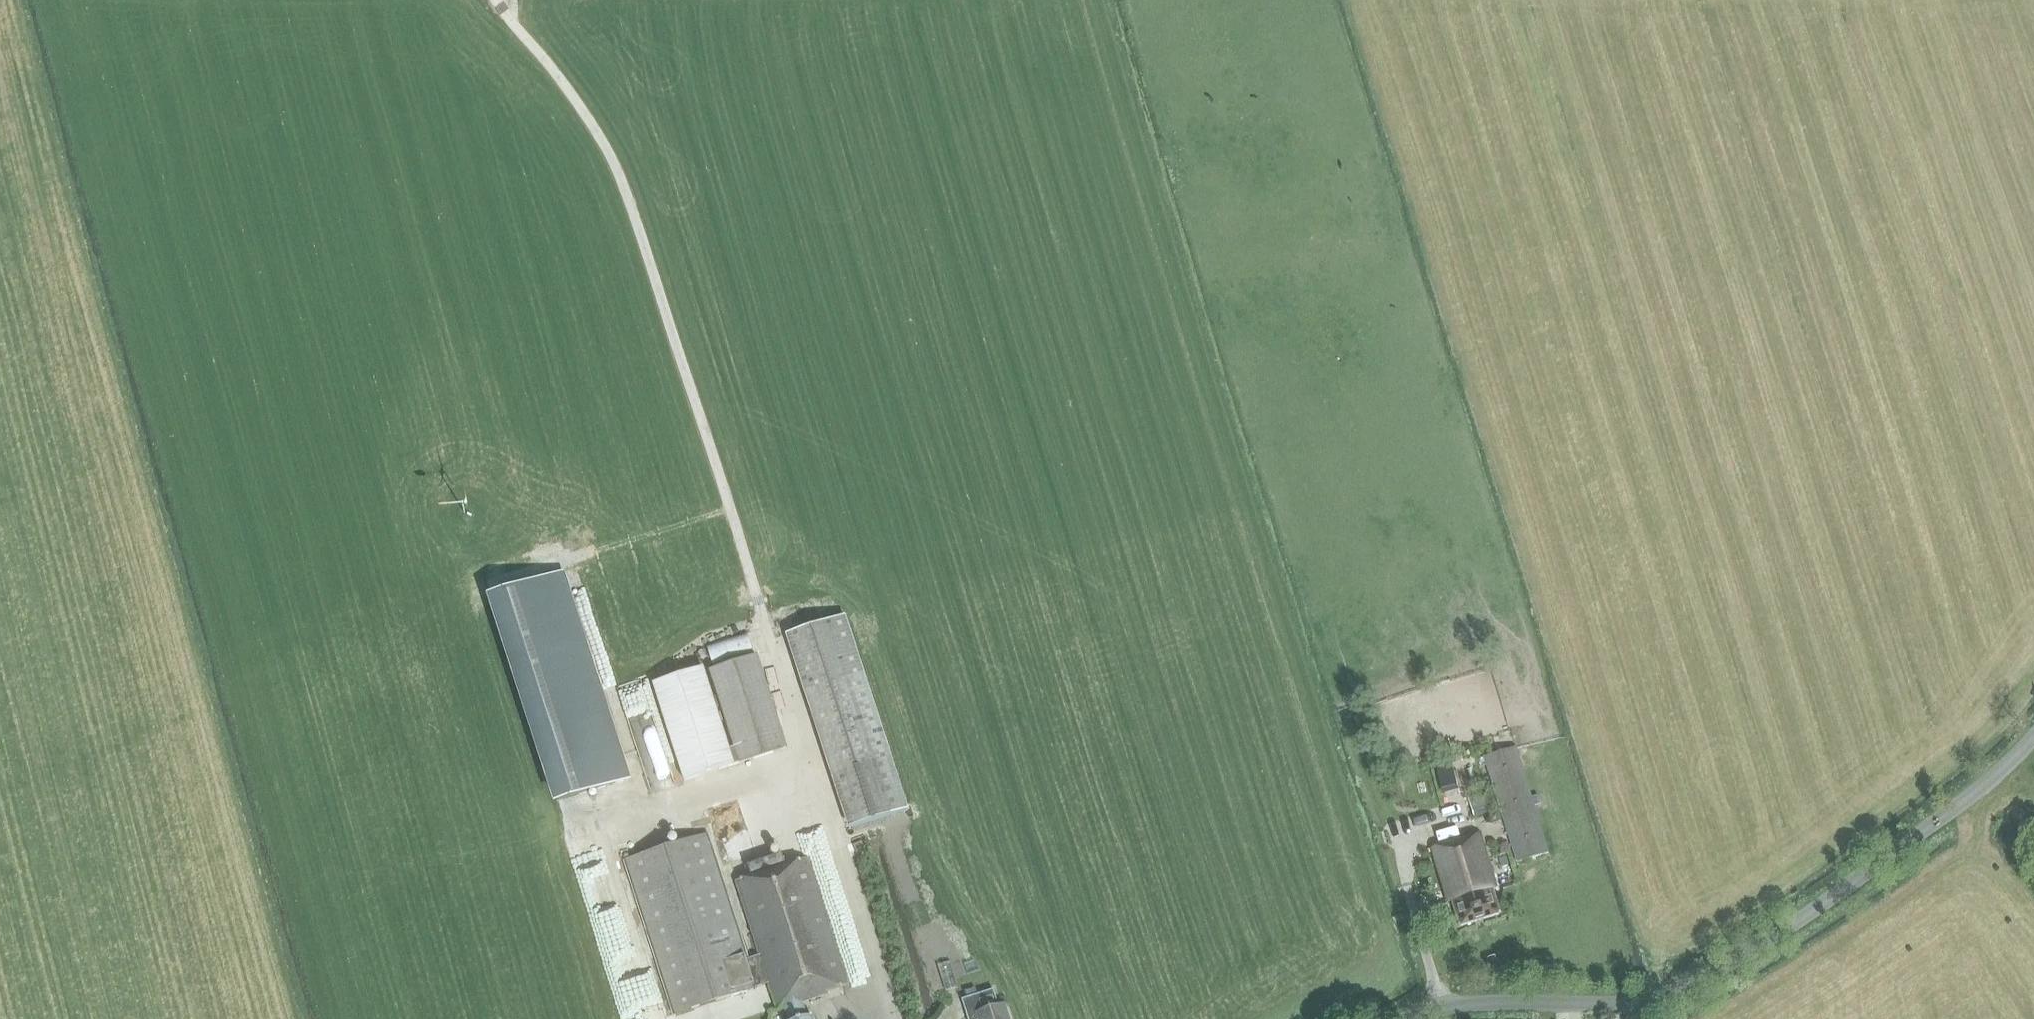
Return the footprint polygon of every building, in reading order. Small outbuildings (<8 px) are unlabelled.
[(631,779),(564,571),(486,596),(553,804),(631,779)] [(850,829),(907,811),(845,617),(787,635),(850,829)] [(753,654),(746,633),(705,646),(712,667),(753,654)] [(733,765),(739,763),(739,764),(787,751),(760,656),(712,670),(734,747),(729,749),(705,667),(655,682),(684,782),(734,767),(733,765)] [(622,684),(627,708),(647,703),(641,680),(622,684)] [(1548,853),(1515,746),(1483,756),(1516,863),(1548,853)] [(1449,764),(1435,768),(1441,791),(1456,787),(1449,764)] [(1494,810),(1488,791),(1467,798),(1473,817),(1494,810)] [(810,1016),(807,1017),(803,1003),(827,995),(826,992),(847,985),(807,859),(737,882),(760,955),(748,958),(708,833),(623,860),(672,1015),(769,984),(778,1012),(784,1010),(787,1018),(811,1018),(810,1016)] [(1458,926),(1499,914),(1492,889),(1495,888),(1480,836),(1432,850),(1447,903),(1451,902),(1458,926)] [(1515,891),(1513,881),(1501,884),(1503,893),(1515,891)] [(630,977),(619,979),(618,970),(612,971),(619,1017),(647,1013),(642,981),(631,983),(630,977)] [(1004,1005),(997,1007),(992,991),(961,1001),(967,1018),(1008,1018),(1004,1005)]
